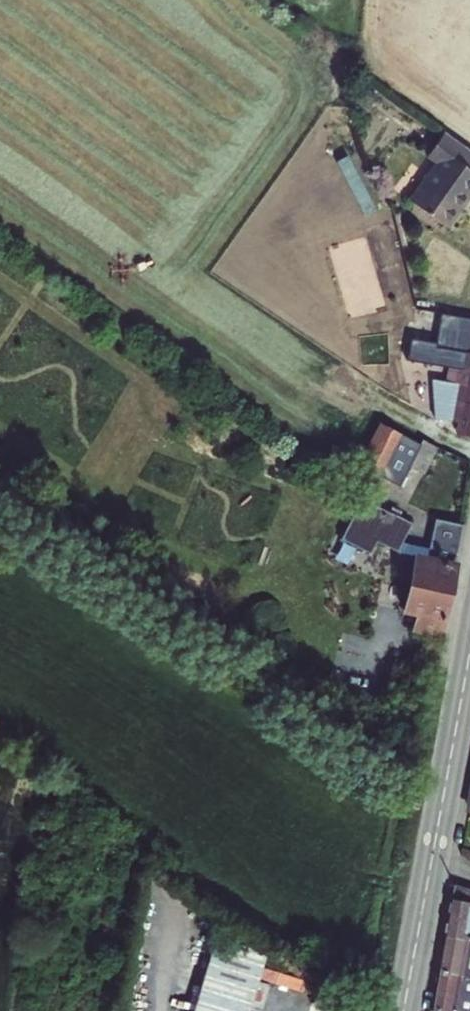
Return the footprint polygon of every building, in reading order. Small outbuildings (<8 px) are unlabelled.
[(442,161),(416,198),(451,224),(469,198),(469,143),(449,128),(438,143),(450,152),(442,161)] [(450,152),(438,143),(430,153),(442,161),(450,152)] [(450,313),(428,310),(426,318),(448,322),(450,313)] [(452,366),(450,381),(437,378),(435,378),(438,417),(462,422),(460,434),(469,436),(469,352),(455,349),(452,366)] [(380,420),(360,461),(382,476),(395,449),(404,432),(380,420)] [(411,457),(423,427),(409,420),(404,432),(395,449),(411,457)] [(439,436),(423,427),(411,457),(426,465),(432,451),(439,436)] [(382,588),(414,517),(374,498),(357,533),(350,531),(335,565),(382,588)] [(446,630),(460,560),(417,552),(406,604),(420,607),(417,623),(429,626),(446,630)] [(456,885),(447,936),(469,940),(469,889),(456,885)] [(447,936),(440,970),(469,976),(469,940),(447,936)] [(216,937),(194,1010),(248,1010),(266,952),(216,937)] [(433,1007),(457,1010),(469,1010),(469,976),(440,970),(433,1007)]
